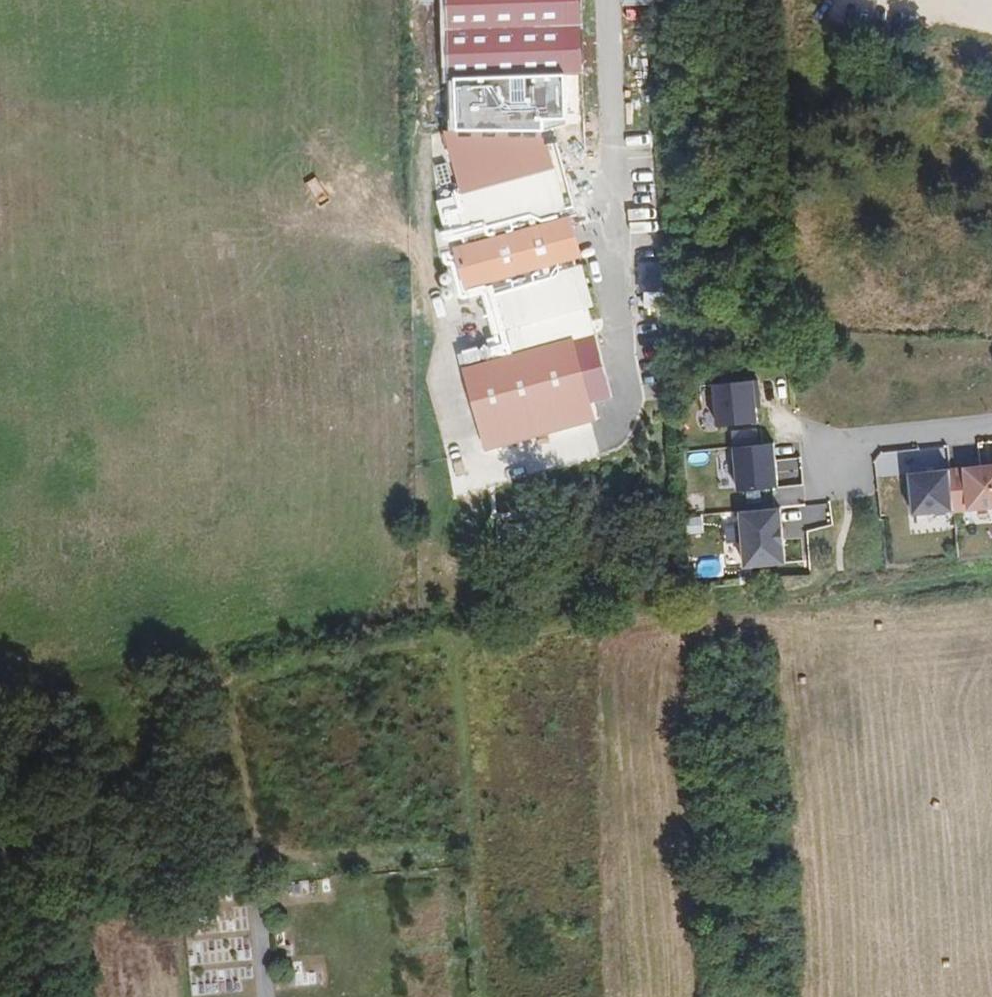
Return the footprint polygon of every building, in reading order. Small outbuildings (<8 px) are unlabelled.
[(443,131),(539,130),(581,129),(580,0),(442,0),(443,131)] [(460,193),(561,164),(555,142),(543,142),(539,130),(443,131),(460,193)] [(496,323),(495,323),(512,323),(517,344),(594,325),(589,304),(594,301),(561,164),(460,193),(436,192),(449,245),(452,244),(470,293),(484,289),(496,323)] [(481,441),(593,412),(591,403),(610,397),(594,336),(575,341),(573,336),(461,366),(481,441)] [(717,427),(756,421),(750,375),(710,381),(717,427)] [(730,441),(737,491),(780,486),(774,436),(730,441)] [(964,463),(967,508),(991,506),(991,460),(964,463)] [(910,511),(952,508),(949,463),(907,467),(910,511)] [(967,508),(964,463),(949,463),(952,508),(953,510),(967,508)] [(780,504),(738,509),(744,568),(786,563),(780,504)]
